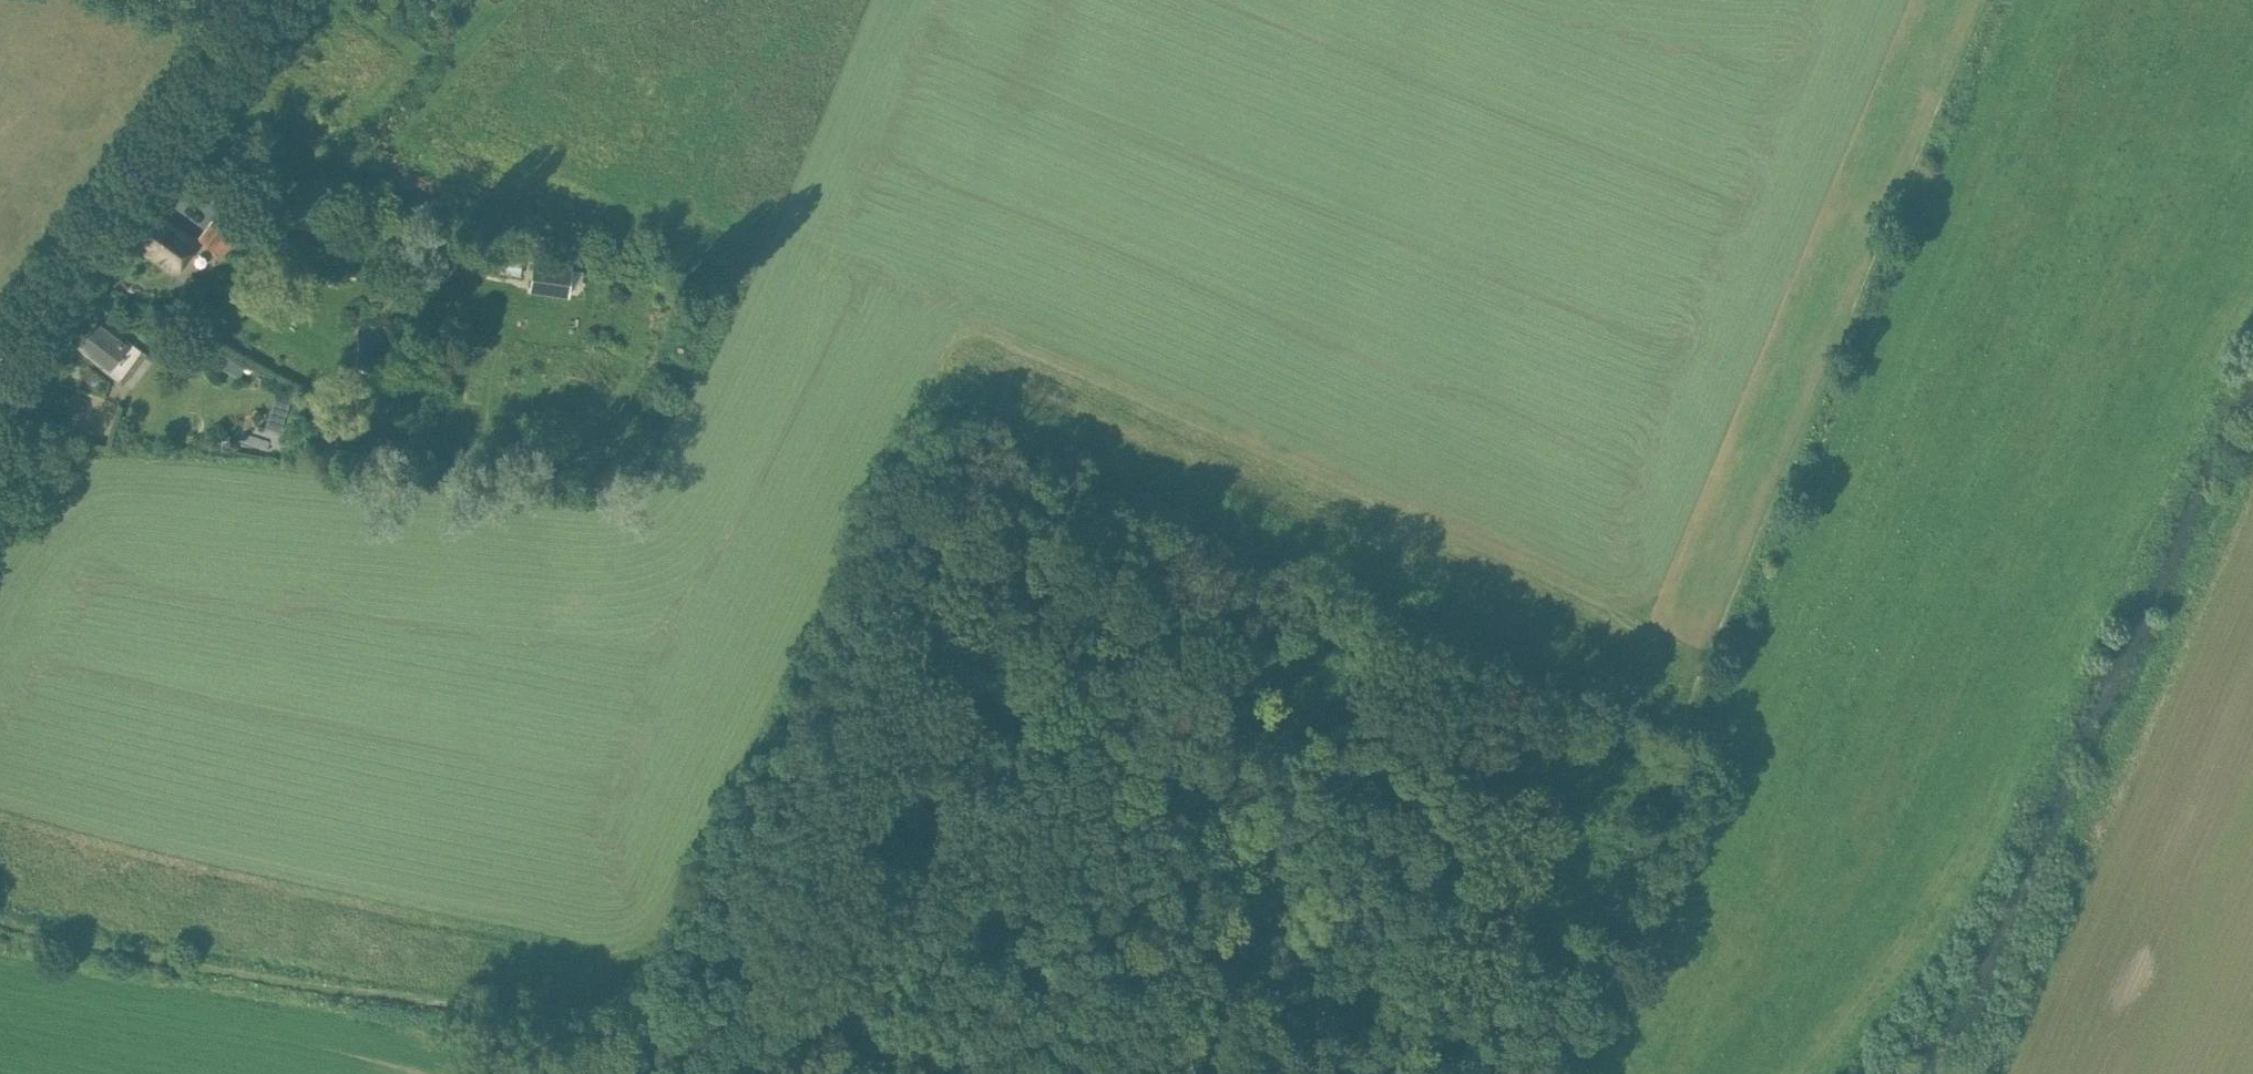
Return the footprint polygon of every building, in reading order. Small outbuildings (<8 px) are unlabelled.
[(433,5),(428,12),(439,19),(443,13),(433,5)] [(190,160),(182,155),(178,163),(186,168),(190,160)] [(152,208),(129,240),(173,272),(196,240),(152,208)] [(197,237),(225,258),(239,238),(211,218),(197,237)] [(488,252),(483,291),(518,296),(523,257),(488,252)] [(547,283),(582,286),(584,260),(549,257),(547,283)] [(96,320),(77,345),(109,369),(128,344),(96,320)] [(9,412),(11,413),(17,416),(21,408),(13,404),(9,412)]
